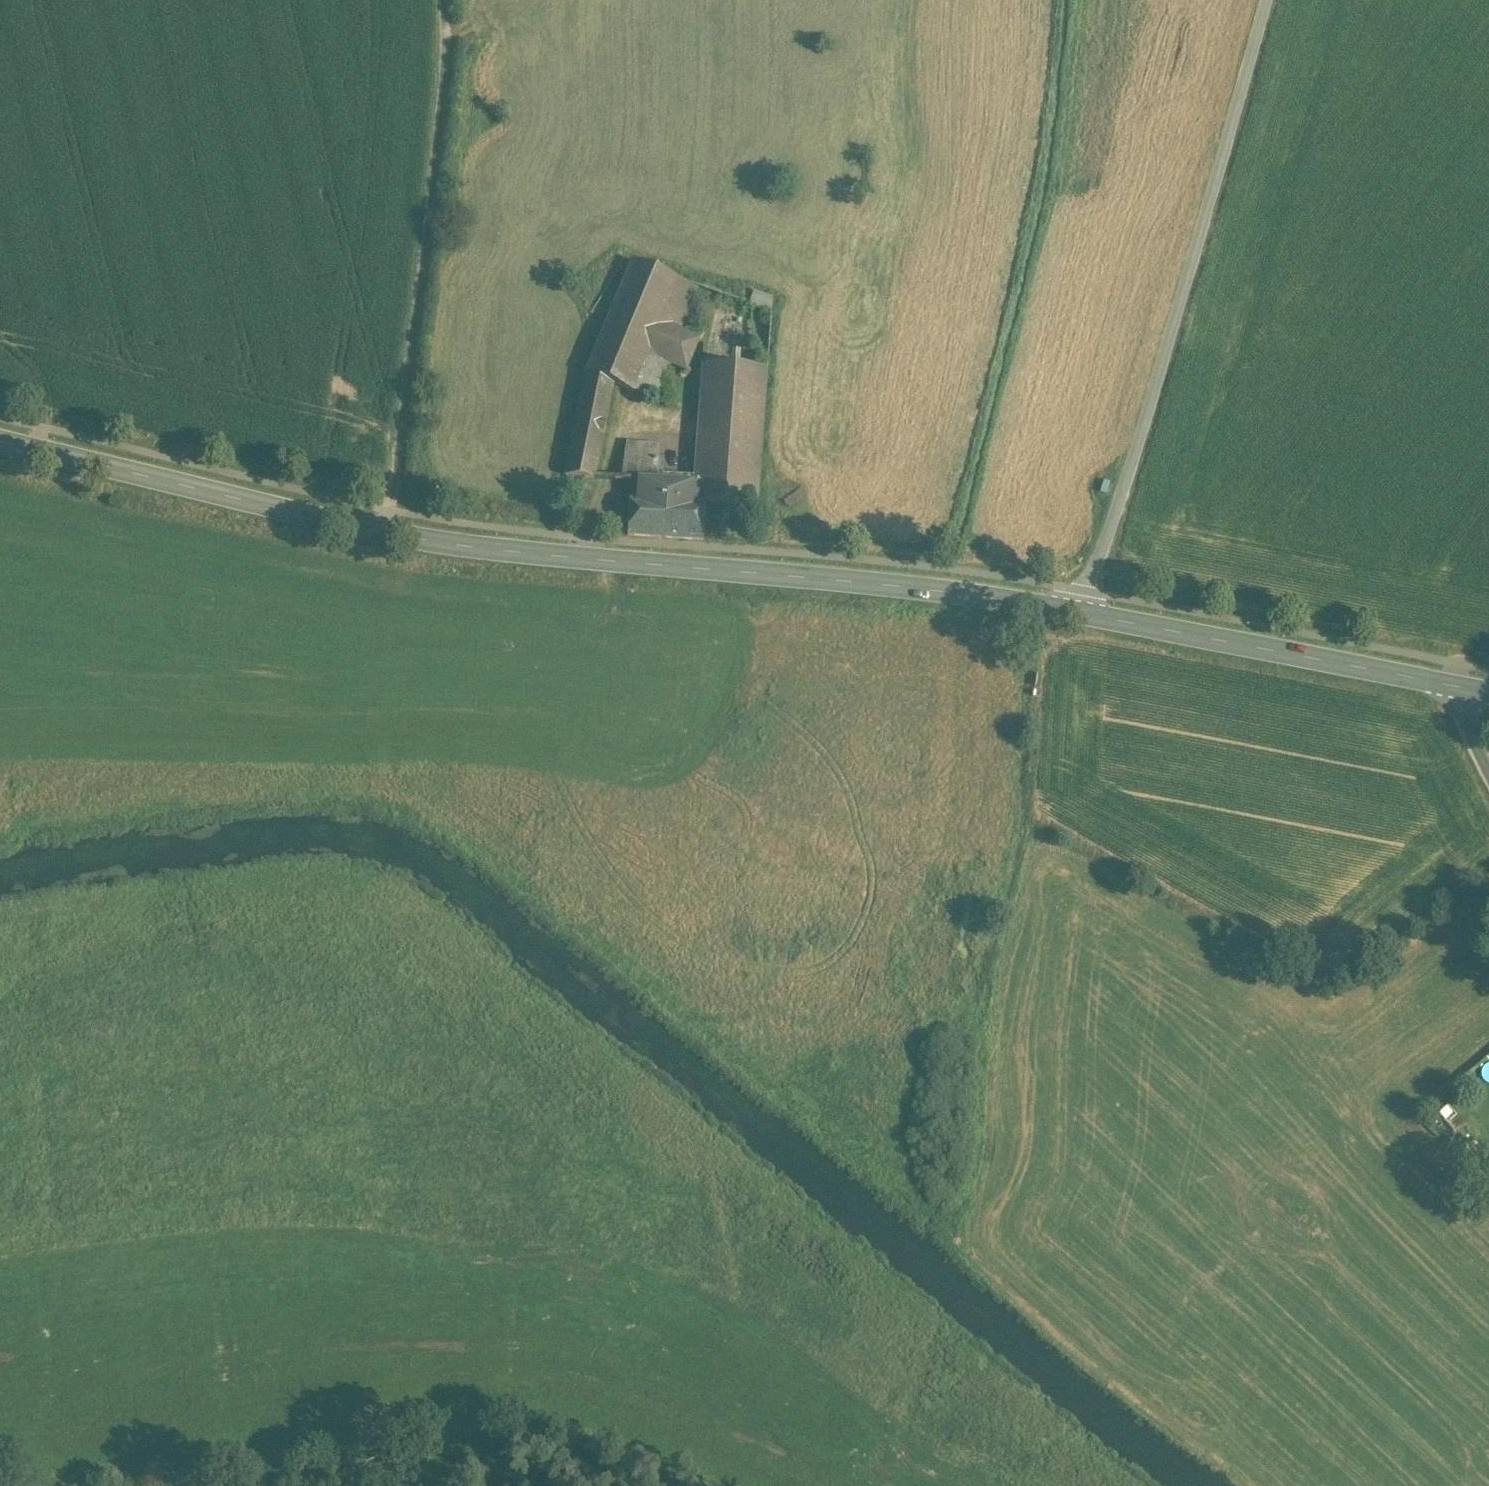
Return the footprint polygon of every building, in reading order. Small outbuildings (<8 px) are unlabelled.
[(633,262),(585,374),(614,386),(635,395),(636,394),(683,283),(633,262)] [(683,283),(636,394),(647,398),(660,389),(669,365),(670,366),(684,334),(677,331),(698,288),(683,283)] [(768,370),(703,365),(695,485),(693,503),(706,504),(758,507),(768,370)] [(614,386),(585,374),(564,477),(565,478),(595,480),(614,386)] [(660,446),(627,444),(621,481),(638,482),(638,481),(658,482),(660,446)] [(658,482),(638,481),(638,482),(637,499),(630,499),(628,537),(703,541),(706,504),(693,503),(695,485),(658,482)]
